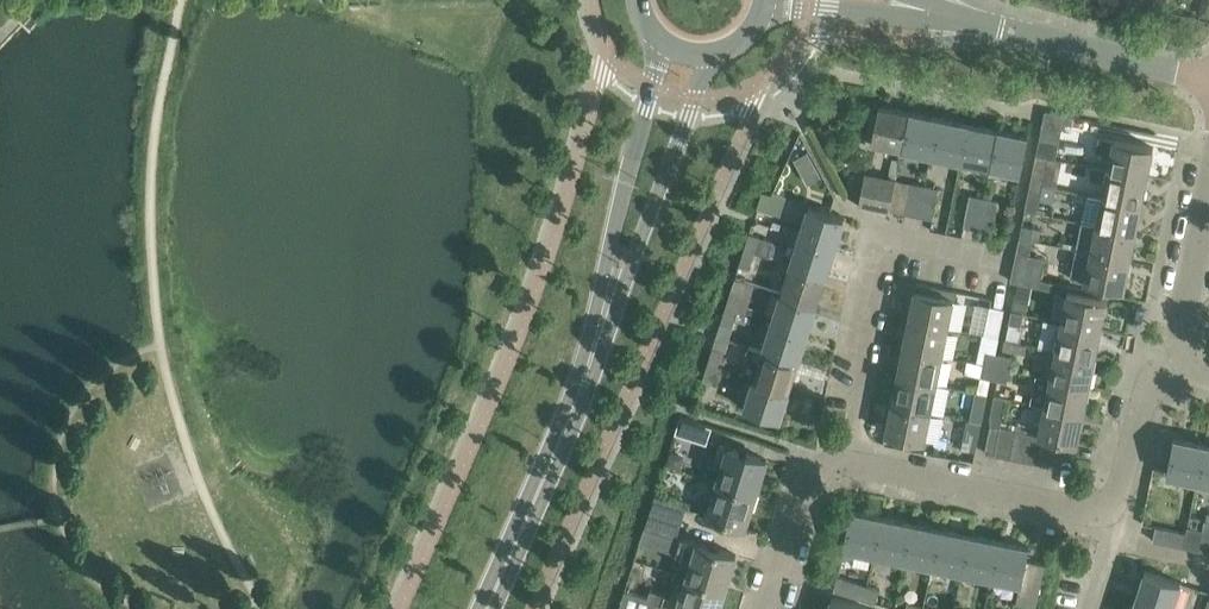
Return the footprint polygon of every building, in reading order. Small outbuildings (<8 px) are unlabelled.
[(902,147),(909,111),(879,105),(878,112),(872,110),(866,139),(872,140),(872,141),(902,147)] [(1046,110),(1043,124),(1037,154),(1057,158),(1063,128),(1066,129),(1069,115),(1046,110)] [(931,153),(939,117),(909,111),(902,147),(931,153)] [(961,159),(969,123),(939,117),(931,153),(961,159)] [(991,166),(998,129),(969,123),(961,159),(991,166)] [(1028,136),(998,129),(991,166),(1021,172),(1028,136)] [(1112,152),(1109,167),(1148,175),(1154,147),(1099,135),(1096,149),(1112,152)] [(893,157),(889,177),(896,179),(900,159),(893,157)] [(1142,203),(1148,175),(1109,167),(1108,168),(1093,165),(1091,178),(1106,181),(1103,195),(1142,203)] [(780,214),(794,172),(783,169),(781,174),(772,193),(763,190),(757,207),(780,214)] [(1034,169),(1032,180),(1042,182),(1044,171),(1034,169)] [(890,209),(896,179),(889,177),(865,172),(859,203),(890,209)] [(919,215),(925,184),(896,179),(890,209),(919,215)] [(1039,197),(1042,182),(1032,180),(1029,195),(1039,197)] [(939,187),(925,184),(919,215),(933,218),(939,187)] [(1136,231),(1142,203),(1103,195),(1103,196),(1089,193),(1083,220),(1136,231)] [(978,227),(984,196),(969,194),(963,224),(978,227)] [(998,199),(984,196),(978,227),(992,230),(998,199)] [(835,245),(844,216),(809,205),(800,234),(835,245)] [(1131,259),(1136,231),(1083,220),(1077,248),(1131,259)] [(1020,238),(1031,240),(1039,241),(1042,228),(1022,224),(1020,238)] [(749,232),(744,248),(754,252),(768,256),(773,240),(749,232)] [(826,274),(835,245),(800,234),(791,263),(826,274)] [(749,268),(754,252),(744,248),(739,265),(749,268)] [(1124,289),(1131,259),(1077,248),(1071,278),(1085,281),(1124,289)] [(1016,252),(1014,266),(1041,271),(1044,257),(1016,252)] [(817,303),(826,274),(791,263),(782,292),(817,303)] [(1040,278),(1041,271),(1014,266),(1011,280),(1039,286),(1053,289),(1054,281),(1040,278)] [(735,277),(731,289),(726,306),(747,312),(748,306),(756,284),(735,277)] [(915,289),(909,320),(948,327),(954,297),(915,289)] [(807,332),(817,303),(782,292),(772,321),(807,332)] [(1107,300),(1084,295),(1067,292),(1062,320),(1101,328),(1107,300)] [(1015,295),(1012,309),(1023,311),(1026,312),(1029,298),(1015,295)] [(999,336),(1000,331),(1005,308),(990,305),(985,333),(999,336)] [(746,313),(747,312),(726,306),(721,322),(731,325),(736,310),(746,313)] [(748,306),(747,312),(757,316),(759,310),(748,306)] [(1012,309),(1009,322),(1020,324),(1023,311),(1012,309)] [(942,355),(948,327),(909,320),(903,347),(942,355)] [(1095,357),(1101,328),(1062,320),(1056,349),(1055,349),(1095,357)] [(798,361),(807,332),(772,321),(763,350),(798,361)] [(789,390),(798,361),(763,350),(750,345),(746,356),(760,361),(754,378),(789,390)] [(718,367),(723,350),(713,347),(708,363),(718,367)] [(937,383),(942,355),(903,347),(897,375),(937,383)] [(1090,385),(1095,357),(1055,349),(1056,349),(1049,347),(1044,376),(1050,377),(1090,385)] [(997,366),(999,353),(986,350),(984,363),(997,366)] [(1013,355),(999,353),(997,366),(1010,369),(1013,355)] [(713,383),(718,367),(708,363),(703,380),(713,383)] [(987,393),(990,378),(994,379),(997,366),(984,363),(981,376),(979,376),(976,391),(987,393)] [(1008,381),(1010,369),(997,366),(994,379),(1008,381)] [(931,412),(937,383),(897,375),(891,403),(931,412)] [(1084,413),(1090,385),(1050,377),(1044,405),(1084,413)] [(780,418),(789,390),(754,378),(745,407),(780,418)] [(984,406),(987,393),(976,391),(973,404),(984,406)] [(991,423),(1000,425),(1006,396),(995,394),(991,415),(991,423)] [(925,440),(931,412),(891,403),(886,432),(925,440)] [(1078,442),(1084,413),(1044,405),(1038,433),(1043,434),(1040,450),(1070,457),(1073,441),(1078,442)] [(707,443),(712,426),(681,416),(675,432),(707,443)] [(961,447),(976,450),(981,422),(967,419),(961,447)] [(991,423),(985,452),(995,454),(1000,425),(991,423)] [(1009,456),(1015,428),(1000,425),(995,454),(1009,456)] [(1023,459),(1029,431),(1015,428),(1009,456),(1023,459)] [(1043,434),(1038,433),(1029,431),(1023,459),(1038,462),(1040,450),(1043,434)] [(1197,479),(1204,443),(1174,437),(1167,473),(1197,479)] [(1204,443),(1197,479),(1208,482),(1208,444),(1204,443)] [(720,444),(714,460),(721,462),(716,479),(756,492),(767,459),(720,444)] [(745,526),(756,492),(716,479),(711,497),(702,494),(697,510),(745,526)] [(687,504),(655,494),(650,511),(682,521),(687,504)] [(873,552),(881,515),(851,509),(842,556),(854,558),(856,548),(873,552)] [(650,511),(645,528),(667,535),(677,538),(678,535),(682,521),(650,511)] [(902,558),(910,521),(881,515),(873,552),(902,558)] [(931,564),(939,527),(910,521),(902,558),(931,564)] [(1183,546),(1186,531),(1156,525),(1153,540),(1183,546)] [(1188,525),(1186,531),(1183,546),(1208,551),(1208,529),(1188,525)] [(961,570),(969,534),(939,527),(931,564),(961,570)] [(990,576),(997,539),(969,534),(961,570),(990,576)] [(737,554),(714,546),(681,536),(676,553),(683,555),(691,557),(686,574),(726,587),(737,554)] [(1029,546),(997,539),(990,576),(1018,582),(1015,601),(1036,606),(1045,563),(1027,559),(1029,546)] [(1180,581),(1146,570),(1136,600),(1165,608),(1172,608),(1180,581)] [(726,587),(686,574),(680,592),(671,589),(670,595),(650,589),(648,597),(625,589),(620,606),(629,608),(660,608),(661,608),(662,604),(678,608),(719,608),(726,587)] [(861,598),(866,584),(839,575),(834,589),(861,598)] [(875,602),(878,592),(880,588),(866,584),(861,598),(875,602)] [(833,596),(828,608),(867,608),(868,607),(833,596)] [(1136,600),(1133,608),(1165,608),(1136,600)]
